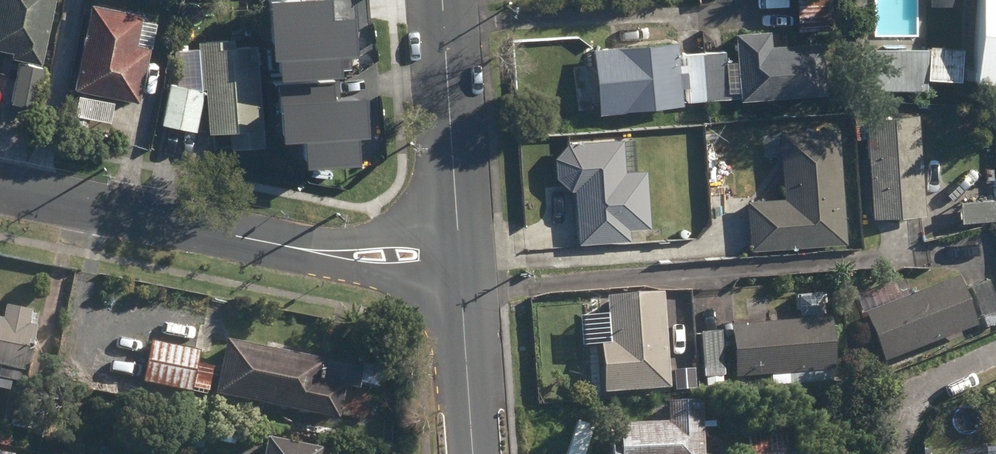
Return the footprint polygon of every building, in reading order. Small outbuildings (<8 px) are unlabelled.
[(43,67),(57,0),(0,0),(0,53),(16,56),(14,61),(43,67)] [(269,23),(310,23),(310,0),(269,0),(269,23)] [(801,34),(833,33),(832,0),(805,0),(799,0),(801,34)] [(960,8),(960,0),(933,0),(932,8),(960,8)] [(972,83),(995,85),(995,0),(977,0),(972,83)] [(109,10),(93,8),(77,92),(141,105),(152,50),(139,48),(145,17),(135,16),(109,10)] [(271,34),(278,133),(340,128),(334,44),(287,48),(286,32),(271,34)] [(727,54),(706,56),(710,102),(743,98),(744,104),(828,97),(824,46),(774,49),(772,34),(738,37),(741,64),(728,66),(727,54)] [(233,148),(233,151),(266,149),(258,49),(236,51),(235,43),(201,45),(204,92),(211,91),(215,149),(233,148)] [(678,46),(596,53),(601,115),(685,108),(684,104),(710,102),(706,56),(679,58),(678,46)] [(922,81),(956,83),(957,52),(924,50),(922,81)] [(855,91),(918,91),(919,51),(855,51),(855,91)] [(12,105),(38,110),(46,71),(20,66),(12,105)] [(163,126),(197,134),(206,95),(172,87),(163,126)] [(77,118),(111,125),(115,106),(81,99),(77,118)] [(871,140),(876,221),(927,218),(920,120),(869,124),(869,127),(857,129),(858,141),(871,140)] [(750,204),(753,253),(849,247),(841,131),(782,135),(787,201),(750,204)] [(577,191),(582,245),(632,241),(631,233),(653,232),(648,174),(627,176),(625,143),(569,148),(557,162),(559,181),(571,192),(577,191)] [(964,224),(995,222),(995,204),(964,206),(964,224)] [(985,323),(995,318),(995,294),(991,281),(972,289),(985,323)] [(868,317),(887,367),(980,330),(961,282),(868,317)] [(603,347),(606,398),(672,393),(665,298),(609,302),(612,346),(603,347)] [(11,390),(13,381),(29,383),(39,326),(31,325),(33,311),(7,306),(5,320),(0,319),(0,366),(3,366),(0,382),(0,389),(11,390)] [(734,331),(739,382),(838,373),(834,322),(734,331)] [(114,376),(208,395),(209,388),(216,389),(218,380),(197,375),(203,350),(139,337),(138,340),(122,337),(114,376)] [(703,338),(706,372),(726,371),(724,337),(703,338)] [(218,394),(341,420),(348,387),(324,382),(328,361),(229,340),(218,394)] [(362,384),(378,388),(384,357),(368,354),(362,384)] [(707,381),(708,390),(725,389),(724,379),(707,381)] [(615,453),(706,453),(704,405),(670,407),(671,427),(622,429),(623,447),(615,448),(615,453)] [(324,450),(271,438),(267,453),(323,453),(324,450)]
